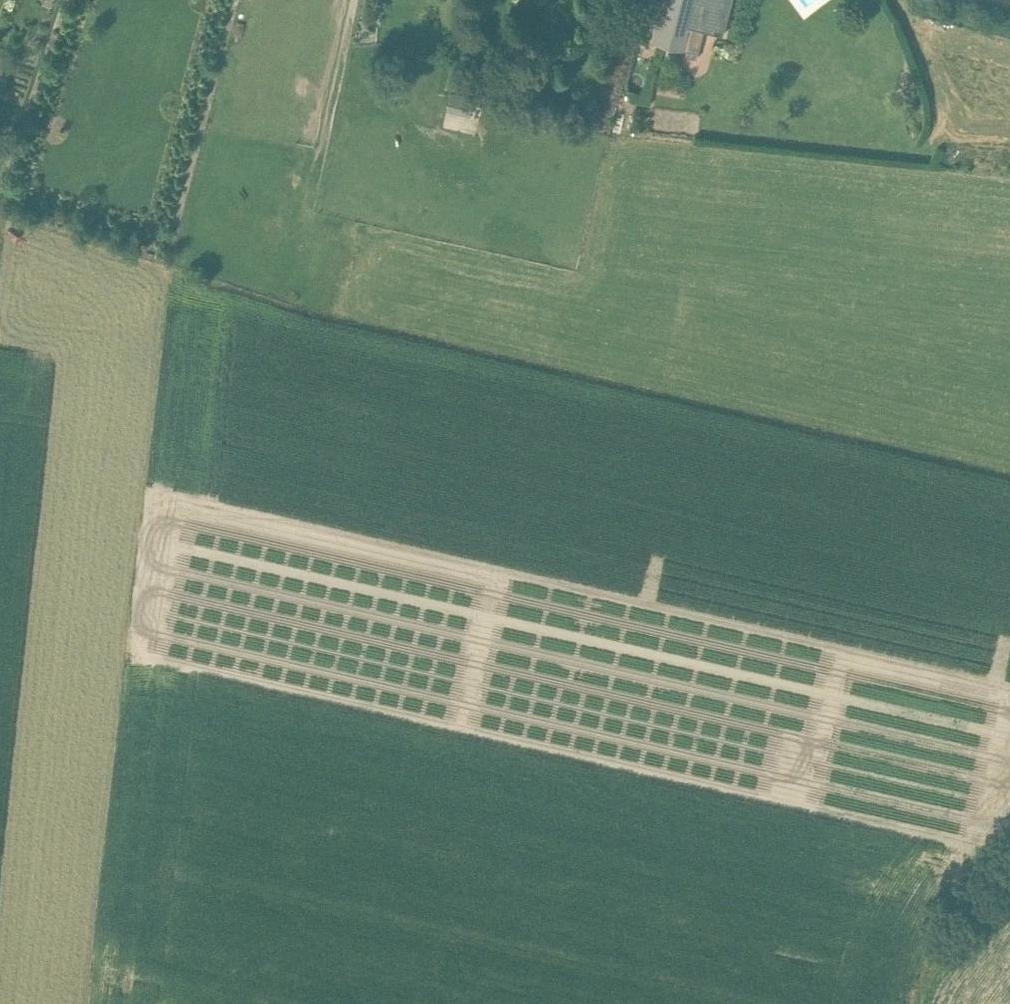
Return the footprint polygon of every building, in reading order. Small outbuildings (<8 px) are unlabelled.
[(652,41),(689,50),(695,26),(723,33),(732,0),(663,0),(652,41)] [(684,50),(683,55),(697,58),(698,52),(684,50)] [(471,116),(476,96),(453,90),(448,110),(471,116)]
